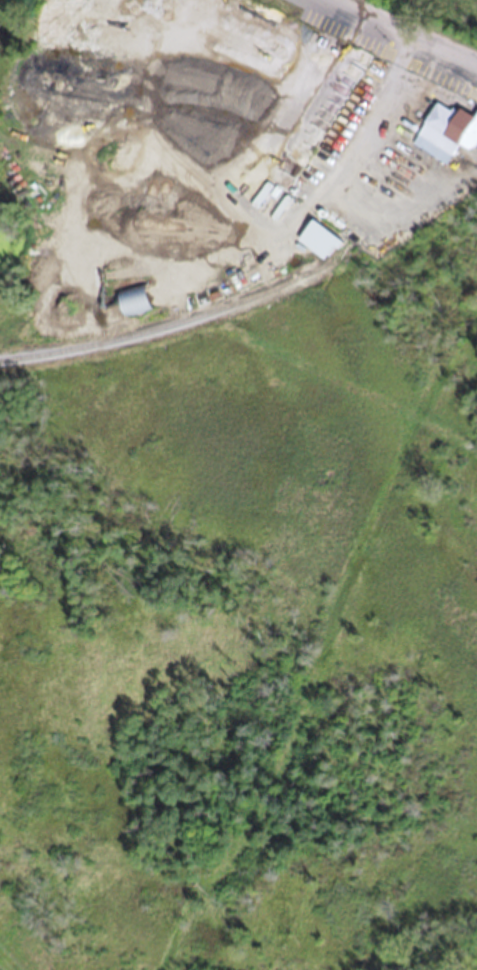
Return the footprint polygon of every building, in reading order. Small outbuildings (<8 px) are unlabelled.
[(448,171),(458,151),(473,159),(476,150),(476,117),(472,127),(434,109),(413,154),(448,171)] [(116,300),(123,324),(150,316),(143,293),(116,300)]
